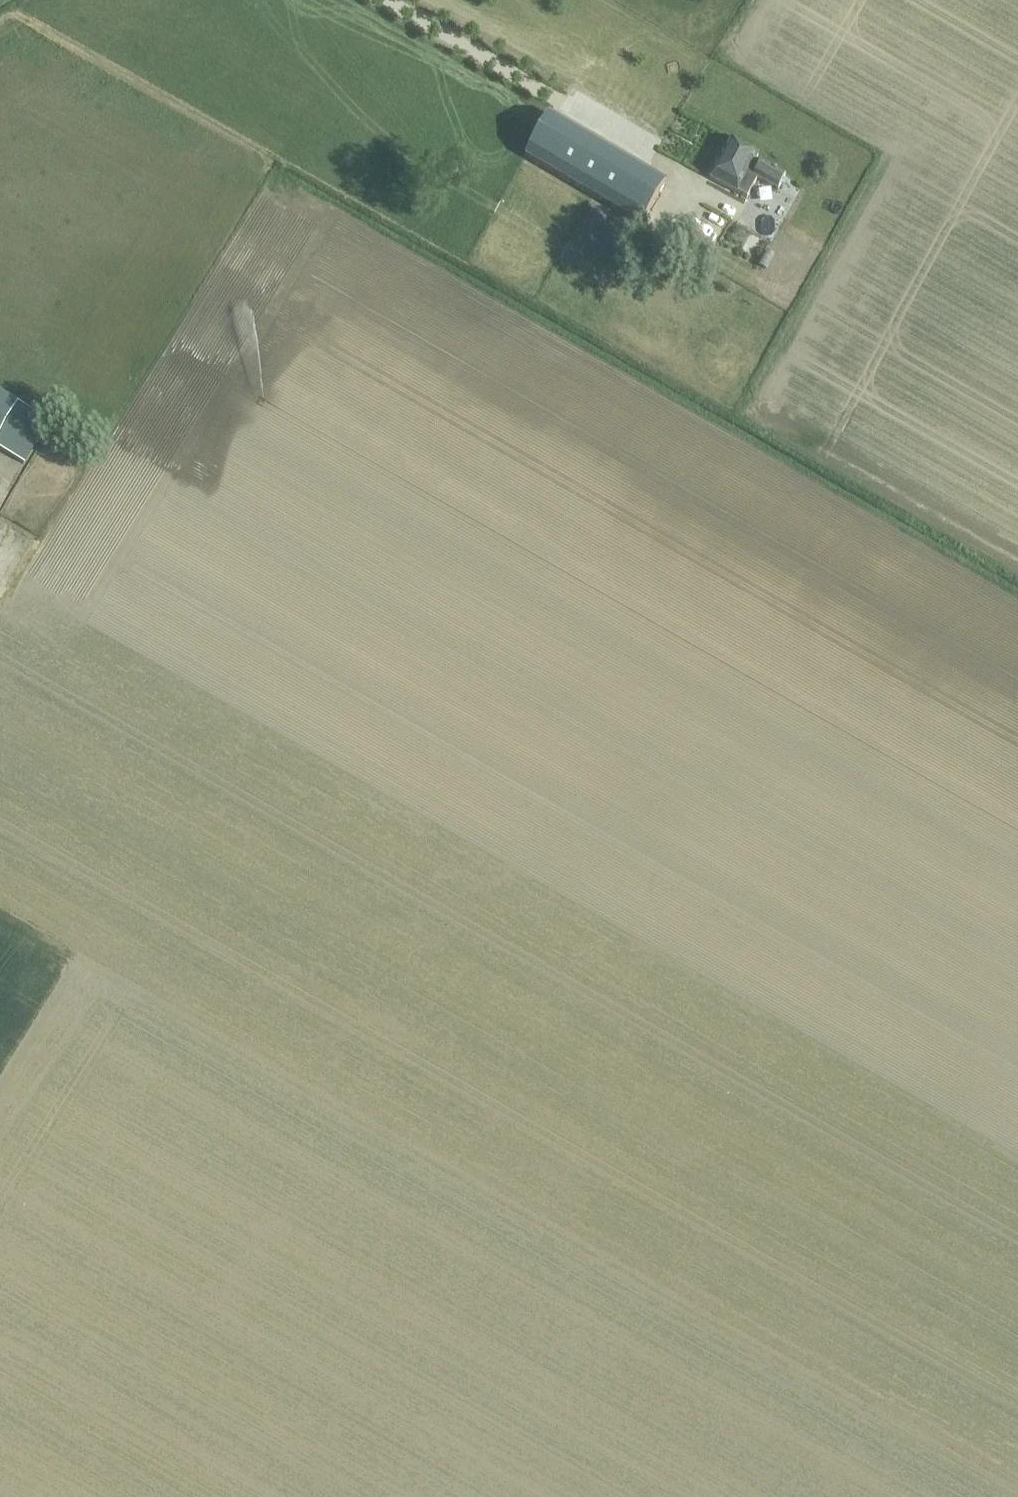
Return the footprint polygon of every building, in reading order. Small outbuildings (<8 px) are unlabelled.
[(525,157),(641,225),(666,183),(550,114),(525,157)] [(758,156),(732,141),(710,180),(747,200),(758,180),(779,192),(786,178),(755,161),(758,156)] [(23,463),(46,421),(0,395),(0,451),(23,463)]
